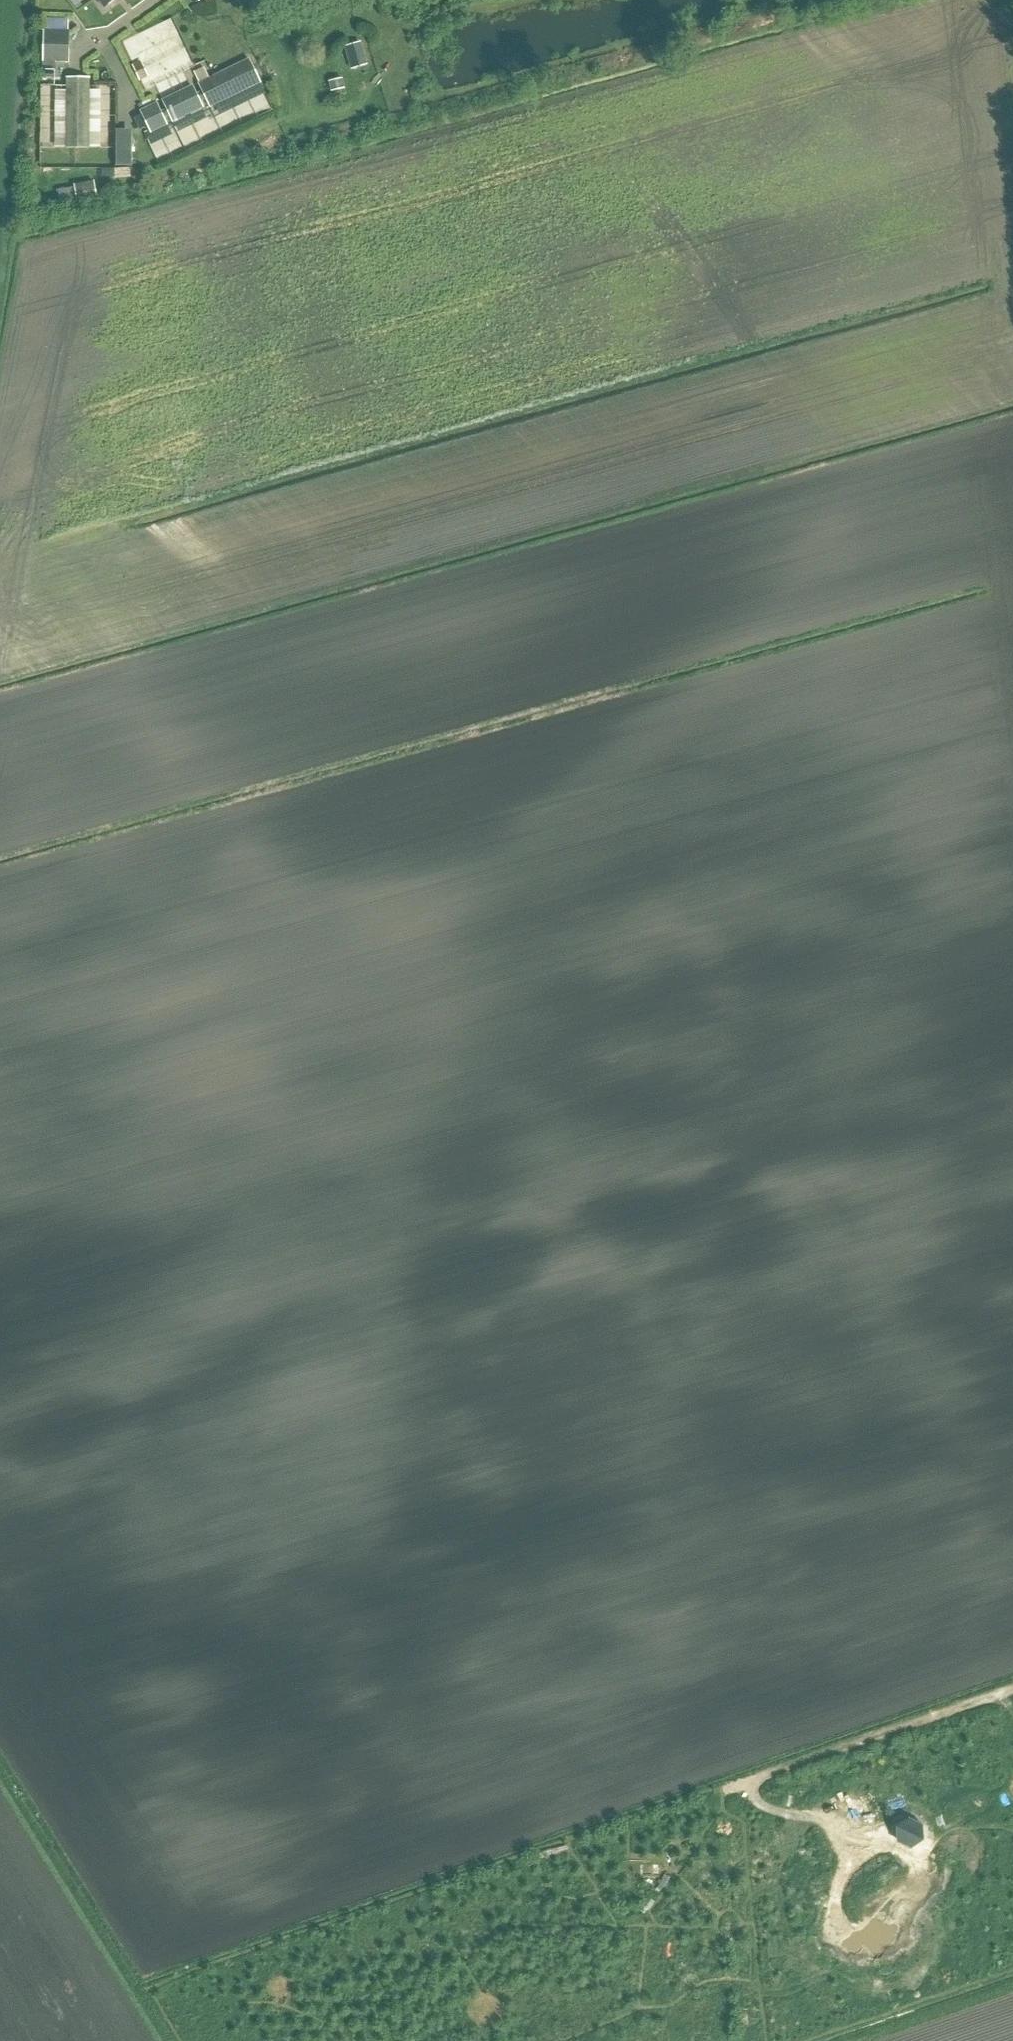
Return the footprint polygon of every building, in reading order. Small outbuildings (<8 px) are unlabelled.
[(104,8),(116,0),(98,0),(104,8)] [(69,32),(43,31),(42,79),(55,79),(56,63),(68,63),(69,32)] [(147,78),(139,61),(129,66),(137,83),(147,78)] [(66,78),(66,149),(90,149),(90,78),(66,78)] [(95,203),(92,182),(70,186),(74,206),(95,203)] [(832,1840),(852,1850),(872,1840),(896,1840),(908,1846),(920,1840),(920,1826),(908,1820),(896,1826),(872,1826),(872,1815),(852,1804),(832,1815),(832,1840)]
